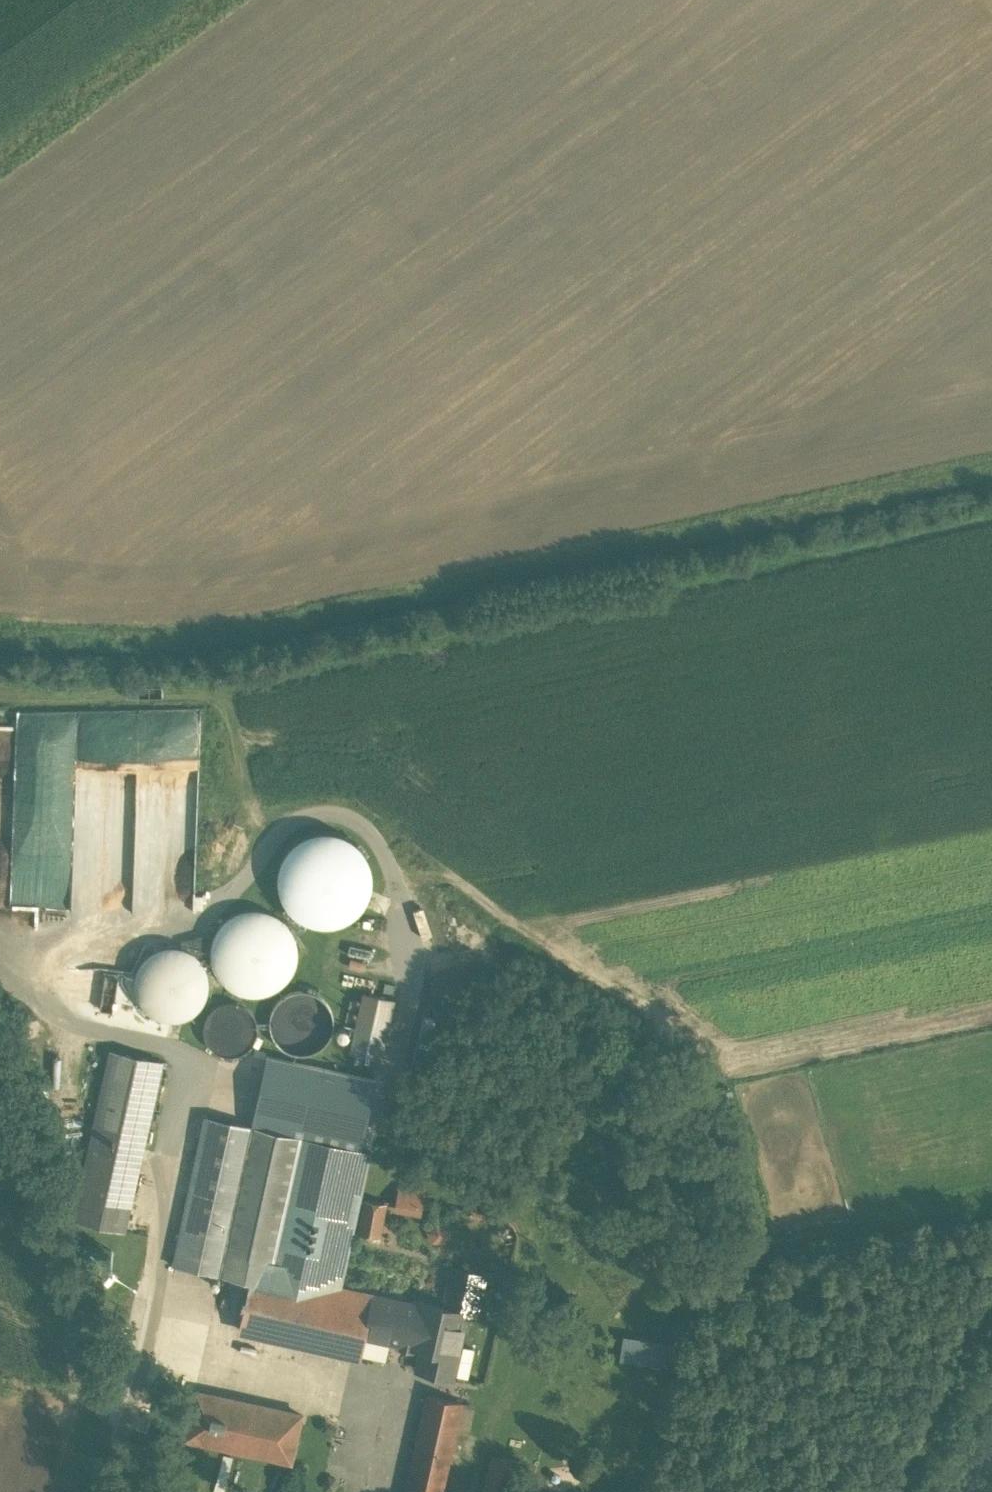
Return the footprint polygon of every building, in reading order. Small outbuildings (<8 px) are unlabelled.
[(362,856),(351,844),(337,837),(319,835),(304,839),(290,850),(282,863),(279,884),(283,899),(294,914),(308,922),(323,925),(332,924),(346,919),(353,914),(363,902),(368,887),(368,870),(362,856)] [(274,915),(262,910),(248,910),(231,915),(220,925),(212,942),(211,956),(214,968),(222,980),(234,989),(242,992),(257,993),(272,989),(283,980),(293,962),(295,947),(291,933),(285,925),(274,915)] [(182,947),(172,945),(160,947),(150,952),(141,960),(135,976),(135,988),(138,998),(145,1008),(159,1016),(172,1018),(186,1015),(199,1005),(205,994),(207,979),(204,967),(194,953),(182,947)] [(327,1003),(323,999),(315,992),(304,990),(288,992),(279,998),(274,1005),(270,1015),(270,1026),(274,1036),(280,1044),(289,1050),(300,1052),(307,1052),(318,1048),(326,1041),(329,1035),(332,1024),(332,1013),(327,1003)] [(397,1000),(366,992),(351,1048),(382,1056),(397,1000)] [(237,1003),(231,1002),(222,1003),(215,1008),(209,1014),(206,1022),(205,1031),(207,1036),(211,1044),(218,1050),(228,1053),(236,1052),(244,1048),(249,1044),(254,1037),(256,1028),(255,1021),(251,1013),(245,1007),(237,1003)] [(162,1066),(108,1054),(69,1224),(123,1236),(162,1066)] [(266,1054),(251,1126),(360,1150),(376,1078),(266,1054)] [(251,1126),(205,1117),(173,1262),(251,1279),(240,1330),(358,1355),(362,1336),(372,1289),(344,1283),(373,1153),(360,1150),(251,1126)] [(490,1275),(453,1267),(444,1305),(372,1289),(362,1336),(419,1349),(415,1368),(454,1377),(465,1325),(457,1323),(459,1312),(480,1317),(490,1275)] [(670,1343),(625,1335),(621,1360),(666,1368),(670,1343)] [(302,1413),(196,1388),(184,1439),(290,1464),(302,1413)] [(425,1395),(402,1491),(441,1491),(462,1403),(425,1395)] [(492,1457),(484,1491),(515,1491),(522,1464),(492,1457)]
